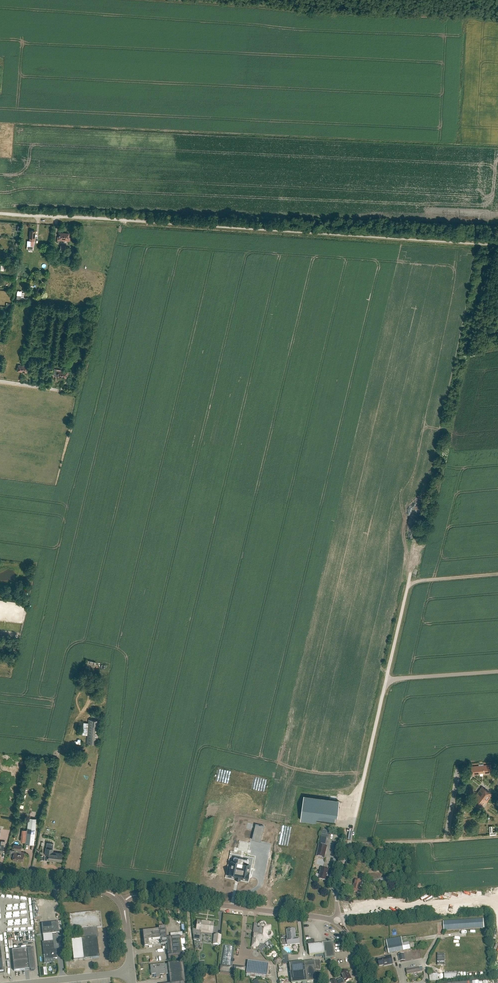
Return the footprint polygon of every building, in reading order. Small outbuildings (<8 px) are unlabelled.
[(68,238),(69,234),(59,233),(59,237),(58,237),(57,240),(69,241),(70,238),(68,238)] [(63,377),(64,370),(55,369),(54,375),(57,376),(57,377),(63,377)] [(87,660),(85,669),(94,671),(96,662),(87,660)] [(87,743),(98,744),(99,721),(88,720),(87,743)] [(484,772),(485,773),(492,773),(491,764),(471,766),(472,774),(479,774),(480,774),(480,772),(484,772)] [(482,787),(477,794),(487,802),(492,795),(482,787)] [(486,802),(487,802),(477,794),(476,795),(477,796),(472,802),(481,809),(486,802)] [(301,820),(335,824),(339,801),(304,796),(301,820)] [(33,844),(36,818),(29,818),(27,835),(23,835),(22,840),(26,840),(26,843),(33,844)] [(252,839),(260,841),(264,826),(255,824),(252,839)] [(327,846),(326,846),(327,839),(321,837),(320,845),(319,845),(317,857),(324,858),(327,846)] [(61,853),(52,852),(53,849),(53,843),(47,843),(45,855),(49,856),(49,860),(60,861),(61,853)] [(21,852),(22,846),(13,845),(13,849),(15,849),(14,851),(13,861),(21,862),(21,860),(23,860),(24,852),(21,852)] [(365,859),(380,858),(380,847),(365,848),(365,859)] [(231,861),(229,875),(235,876),(235,877),(240,878),(240,877),(247,879),(250,864),(243,863),(242,868),(237,867),(238,862),(231,861)] [(327,882),(330,870),(321,868),(319,875),(320,875),(319,880),(327,882)] [(354,887),(352,894),(362,896),(364,889),(360,888),(361,881),(355,880),(354,884),(355,884),(354,887)] [(377,893),(377,888),(376,885),(372,885),(369,885),(370,896),(375,896),(375,894),(377,893)] [(97,932),(96,927),(101,927),(100,913),(95,912),(69,915),(71,930),(80,929),(81,936),(79,937),(79,940),(71,940),(74,961),(84,960),(99,958),(97,935),(98,935),(97,932)] [(444,931),(484,928),(483,919),(443,922),(444,931)] [(52,945),(54,945),(52,933),(59,933),(58,921),(42,923),(44,941),(42,942),(44,955),(48,955),(48,959),(57,958),(56,949),(53,949),(52,945)] [(212,933),(214,923),(198,921),(197,931),(212,933)] [(266,926),(265,924),(265,923),(264,923),(262,922),(261,923),(260,924),(260,925),(255,925),(254,931),(256,931),(256,933),(254,933),(253,947),(254,947),(256,947),(257,947),(258,945),(259,944),(259,943),(263,943),(269,939),(269,937),(270,937),(271,936),(272,935),(272,934),(272,933),(271,932),(270,931),(270,926),(266,926)] [(161,945),(167,944),(181,943),(180,936),(166,938),(165,926),(159,927),(159,930),(161,945)] [(288,945),(292,945),(300,944),(299,938),(296,938),(295,929),(287,930),(288,939),(287,939),(281,940),(282,946),(287,945),(288,945)] [(145,947),(161,945),(159,930),(143,931),(145,947)] [(386,940),(387,944),(389,954),(404,951),(404,950),(410,948),(409,943),(403,944),(401,937),(386,940)] [(314,944),(314,940),(308,940),(310,955),(325,954),(325,959),(335,957),(334,942),(314,944)] [(181,943),(167,944),(168,956),(182,955),(181,943)] [(225,951),(222,951),(221,961),(229,961),(230,951),(234,951),(234,946),(226,945),(225,951)] [(34,970),(35,968),(33,948),(12,950),(14,971),(29,969),(31,971),(34,970)] [(384,966),(393,964),(391,955),(386,957),(378,959),(379,966),(384,965),(384,966)] [(320,960),(314,961),(289,964),(292,982),(297,982),(308,982),(320,982),(321,965),(320,960)] [(183,962),(168,963),(168,964),(165,964),(165,963),(150,965),(151,975),(152,975),(152,974),(156,974),(156,977),(160,977),(160,974),(164,973),(164,974),(169,974),(170,982),(186,982),(183,962)] [(268,977),(269,964),(248,962),(247,974),(268,977)] [(231,968),(221,967),(220,973),(230,975),(231,968)] [(346,982),(352,979),(348,971),(341,974),(343,978),(337,980),(338,982),(346,982)]
